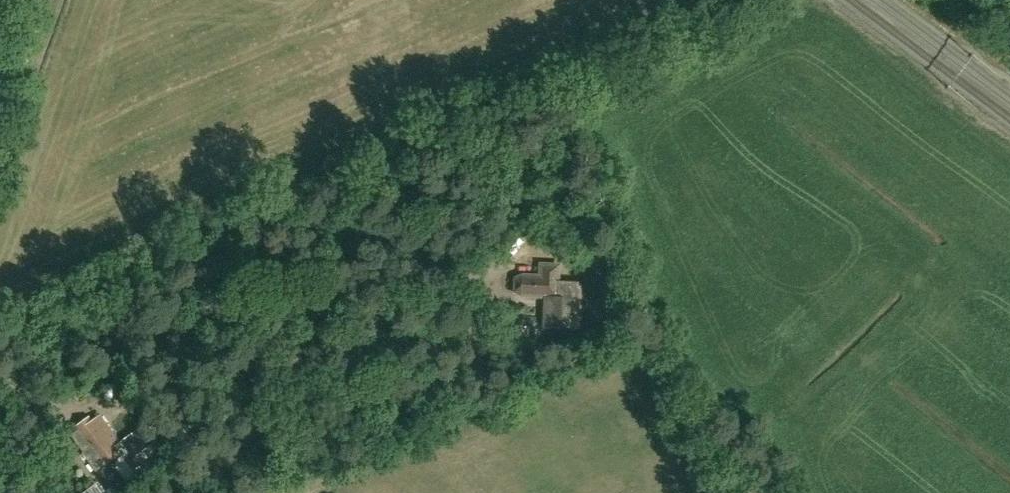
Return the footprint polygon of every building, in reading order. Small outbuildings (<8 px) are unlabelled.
[(541,265),(540,277),(522,276),(521,277),(515,280),(515,292),(521,295),(521,296),(544,297),(543,329),(582,331),(584,282),(557,281),(558,266),(541,265)] [(122,457),(117,460),(115,465),(116,468),(124,480),(127,481),(132,481),(139,476),(136,472),(143,466),(136,457),(155,443),(143,427),(119,444),(99,416),(90,423),(88,420),(77,428),(91,447),(82,454),(95,472),(120,454),(122,457)]
